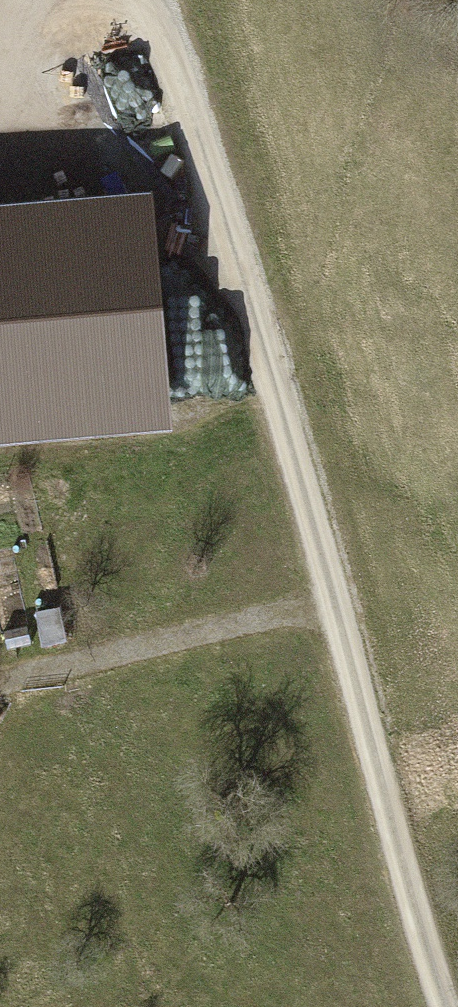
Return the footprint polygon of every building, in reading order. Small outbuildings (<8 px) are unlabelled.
[(0,216),(0,455),(174,440),(154,203),(0,216)] [(19,573),(15,555),(0,558),(0,578),(19,573)]
